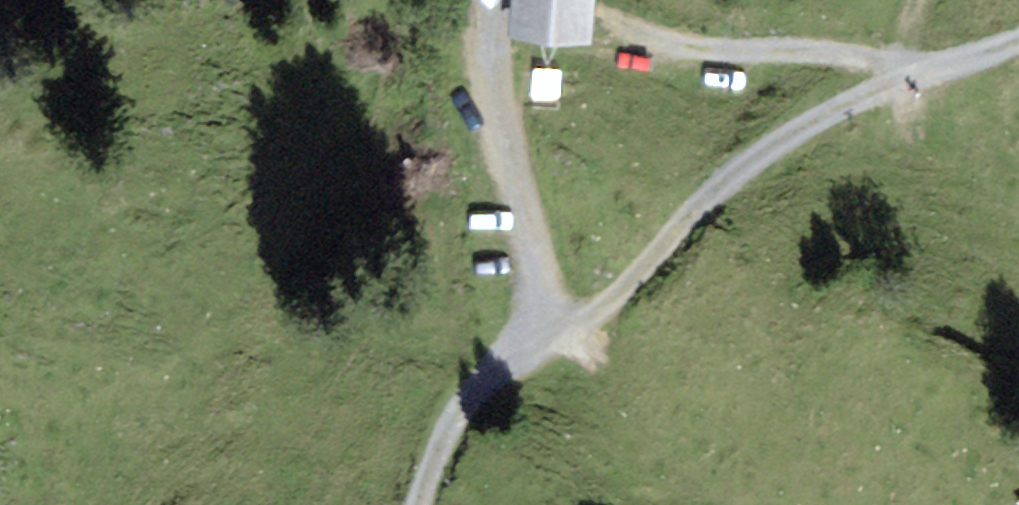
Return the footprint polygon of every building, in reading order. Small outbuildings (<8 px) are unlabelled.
[(499,4),(582,11),(583,0),(499,0),(499,4)]
